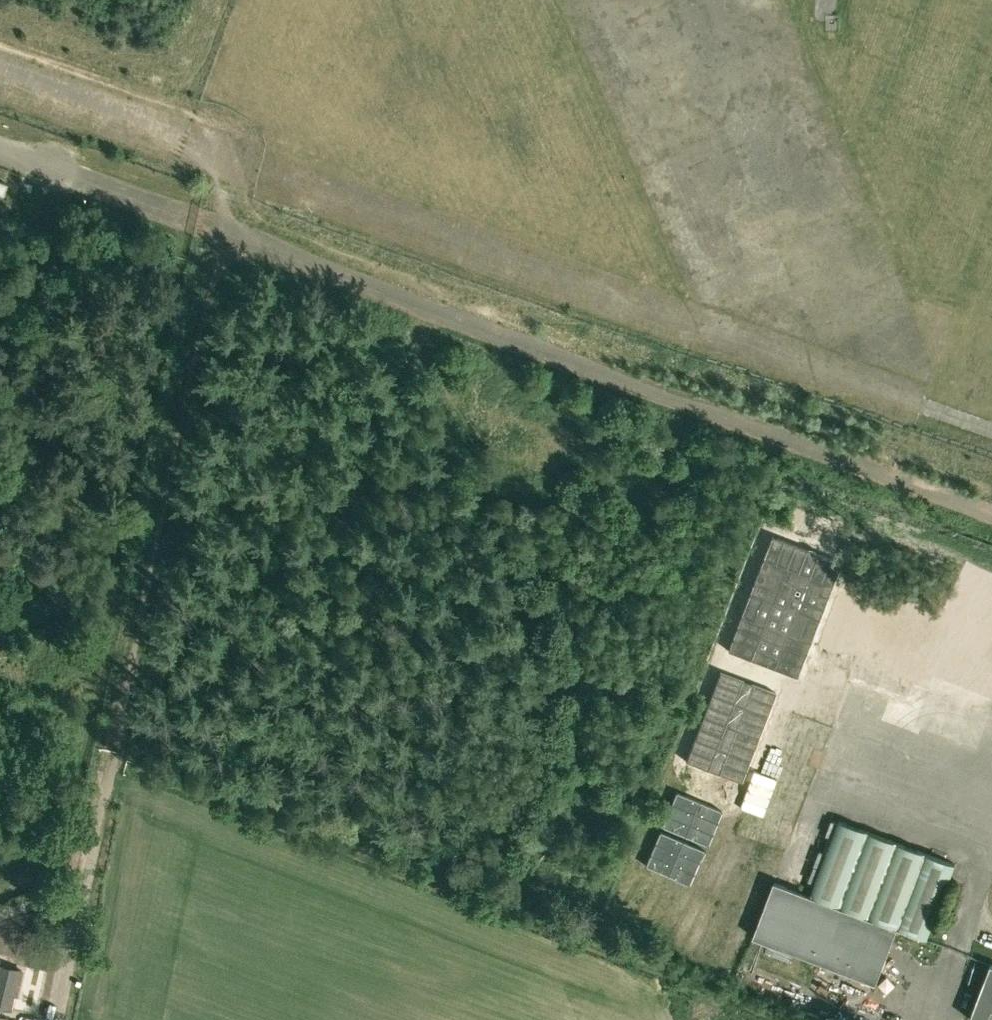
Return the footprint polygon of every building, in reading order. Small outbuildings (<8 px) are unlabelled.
[(819,961),(876,983),(877,981),(872,975),(882,968),(883,967),(878,961),(888,953),(889,952),(884,945),(894,938),(897,928),(926,939),(955,863),(839,820),(810,895),(774,881),(753,937),(819,961)] [(970,1019),(974,1019),(991,1019),(991,964),(991,963),(970,1019)] [(23,969),(0,964),(0,1008),(12,1011),(15,996),(18,996),(23,969)]
